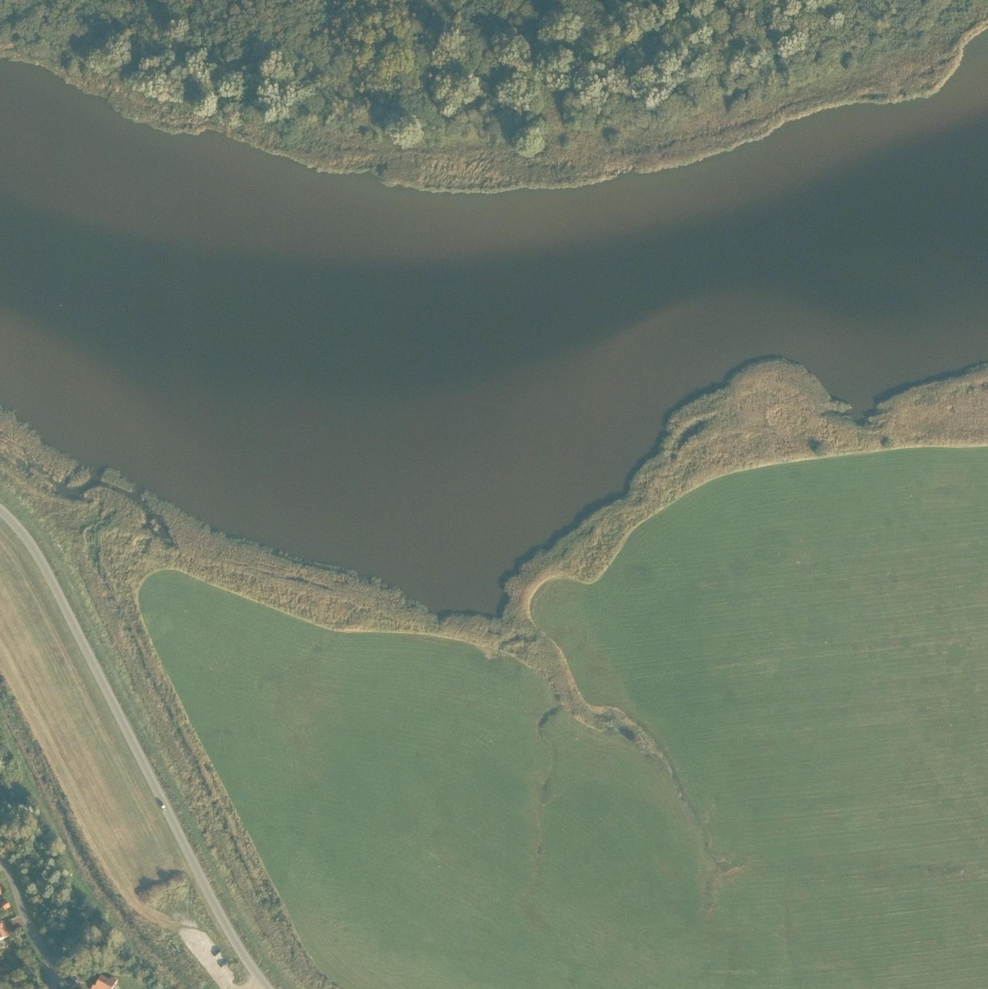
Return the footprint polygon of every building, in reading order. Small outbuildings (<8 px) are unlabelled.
[(6,901),(0,905),(4,911),(10,907),(6,901)] [(11,935),(9,930),(6,932),(2,922),(0,923),(0,940),(11,935)] [(101,976),(95,988),(93,986),(92,988),(112,988),(116,981),(111,978),(110,981),(101,976)]
